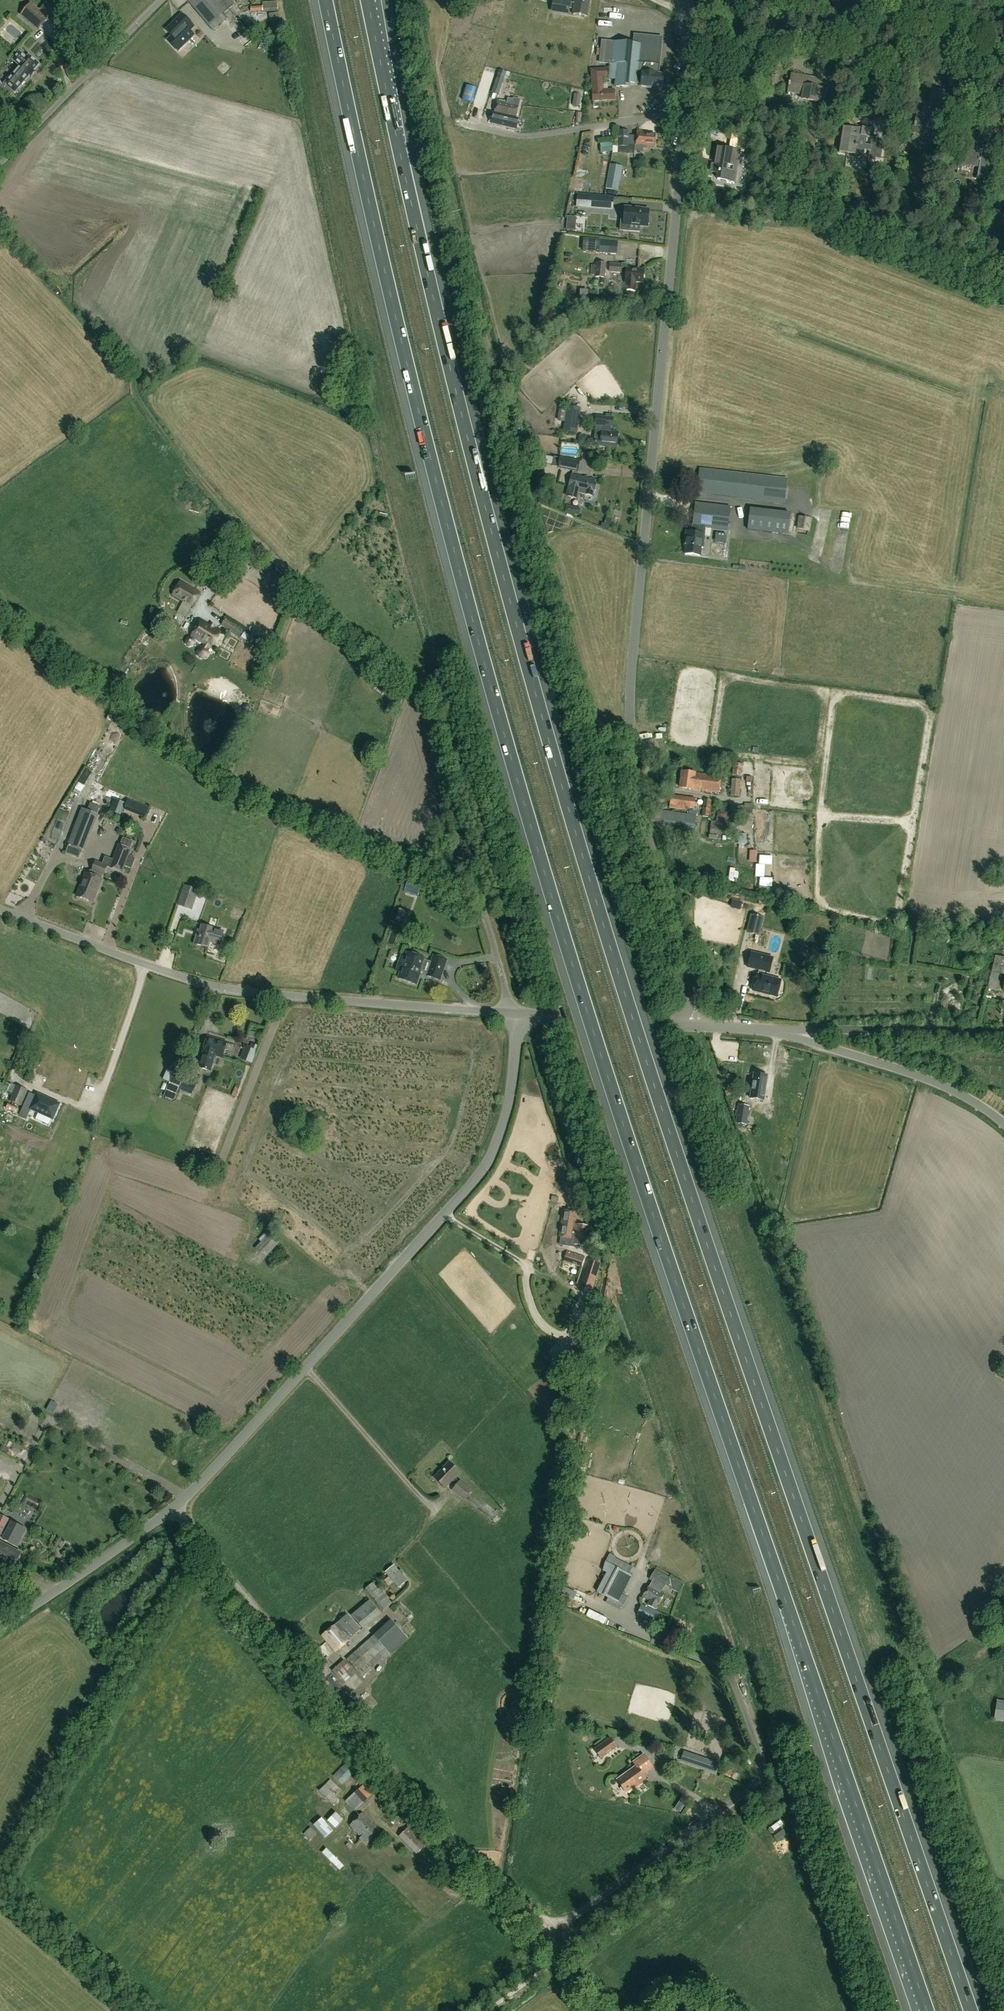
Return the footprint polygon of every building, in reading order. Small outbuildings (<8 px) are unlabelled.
[(224,14),(234,5),(230,0),(190,0),(188,2),(213,32),(228,19),(224,14)] [(568,15),(569,9),(578,11),(579,5),(588,6),(589,0),(575,0),(575,4),(553,0),(551,12),(568,15)] [(263,11),(277,11),(277,5),(276,5),(276,2),(262,2),(262,7),(251,7),(251,12),(263,12),(263,11)] [(20,15),(38,30),(54,10),(45,3),(39,10),(30,3),(20,15)] [(194,27),(182,15),(166,30),(171,36),(167,40),(178,51),(194,36),(189,31),(194,27)] [(635,45),(602,41),(600,62),(611,64),(609,79),(616,79),(615,86),(628,88),(629,83),(640,84),(640,86),(642,87),(644,73),(658,74),(661,39),(635,37),(635,45)] [(28,56),(26,58),(19,52),(13,60),(20,66),(10,78),(9,77),(3,83),(14,92),(39,65),(28,56)] [(592,102),(615,100),(614,89),(603,90),(602,78),(607,77),(606,68),(590,69),(592,102)] [(492,92),(499,95),(506,72),(499,70),(492,92)] [(725,82),(734,87),(740,76),(731,71),(725,82)] [(658,74),(644,73),(642,87),(662,89),(664,75),(658,74)] [(775,87),(776,76),(770,75),(768,86),(775,87)] [(791,76),(790,83),(789,83),(788,86),(789,86),(787,95),(788,95),(789,92),(797,93),(798,92),(803,93),(802,99),(807,100),(807,101),(826,104),(826,103),(823,102),(825,90),(817,88),(819,80),(810,78),(810,79),(791,76)] [(481,86),(474,107),(480,109),(486,87),(481,86)] [(932,91),(929,104),(924,104),(922,114),(918,113),(916,123),(914,123),(914,126),(915,126),(914,132),(925,134),(927,126),(934,127),(935,117),(940,118),(945,93),(932,91)] [(574,94),(573,106),(580,106),(581,94),(574,94)] [(497,100),(495,109),(516,114),(520,99),(514,98),(514,99),(508,98),(508,103),(497,100)] [(516,114),(495,109),(493,115),(492,122),(496,123),(502,124),(501,127),(516,130),(518,119),(516,119),(516,114)] [(580,124),(581,114),(573,113),(572,117),(576,117),(575,123),(580,124)] [(843,127),(839,152),(858,155),(859,153),(864,153),(864,150),(869,151),(868,157),(880,159),(883,141),(871,139),(870,145),(865,144),(866,136),(869,137),(871,129),(862,127),(861,130),(843,127)] [(636,131),(636,136),(628,136),(628,131),(619,130),(618,146),(617,153),(634,154),(634,151),(642,152),(643,149),(647,149),(647,147),(654,148),(655,134),(644,133),(644,132),(636,131)] [(612,142),(600,143),(601,153),(613,151),(612,142)] [(976,148),(964,146),(961,164),(975,167),(974,169),(979,170),(977,178),(987,180),(992,148),(982,147),(982,151),(976,150),(976,148)] [(735,183),(740,151),(718,147),(715,164),(711,164),(710,172),(717,174),(716,180),(735,183)] [(606,188),(619,190),(623,166),(616,164),(610,164),(606,188)] [(589,179),(596,180),(598,169),(590,168),(589,179)] [(583,183),(575,181),(573,191),(581,193),(583,183)] [(597,196),(577,194),(576,207),(596,209),(597,196)] [(649,215),(636,214),(636,212),(625,211),(624,228),(629,229),(628,236),(639,237),(640,230),(648,230),(649,215)] [(872,226),(875,213),(868,211),(866,225),(872,226)] [(583,251),(600,252),(601,240),(584,239),(583,251)] [(618,241),(601,240),(600,252),(617,254),(618,241)] [(605,277),(605,264),(596,263),(596,277),(605,277)] [(626,273),(624,290),(635,291),(636,284),(631,284),(631,282),(642,283),(643,270),(633,269),(633,268),(626,268),(627,265),(610,264),(609,272),(626,273)] [(566,406),(563,431),(577,433),(580,408),(566,406)] [(617,432),(611,432),(611,428),(613,428),(613,417),(595,416),(594,439),(594,445),(616,447),(617,432)] [(531,430),(524,432),(526,439),(533,437),(531,430)] [(579,461),(559,457),(559,458),(554,457),(553,458),(541,455),(540,462),(552,465),(552,466),(557,467),(557,468),(577,472),(579,461)] [(787,479),(700,469),(697,492),(784,502),(787,479)] [(593,492),(596,481),(571,475),(568,486),(566,496),(577,498),(578,492),(592,495),(593,492)] [(695,503),(692,532),(685,532),(684,542),(685,542),(684,554),(700,556),(701,547),(703,548),(704,534),(705,528),(727,530),(730,507),(695,503)] [(790,513),(750,508),(747,530),(788,535),(790,513)] [(797,528),(807,530),(809,518),(799,516),(797,528)] [(271,589),(277,593),(283,583),(277,580),(271,589)] [(201,592),(180,581),(172,595),(192,607),(201,592)] [(221,625),(230,631),(229,632),(238,638),(243,630),(234,624),(225,619),(221,625)] [(191,636),(204,644),(203,646),(198,647),(196,652),(197,657),(202,659),(207,658),(209,654),(208,650),(210,647),(212,648),(221,632),(201,620),(191,636)] [(76,763),(83,767),(91,754),(84,750),(76,763)] [(742,776),(743,764),(733,763),(731,776),(742,776)] [(61,765),(55,776),(69,783),(75,772),(61,765)] [(679,788),(718,793),(720,777),(681,771),(679,788)] [(739,796),(740,780),(731,779),(730,796),(739,796)] [(119,794),(113,804),(124,810),(129,800),(119,794)] [(695,798),(671,795),(669,808),(687,810),(687,808),(694,809),(695,798)] [(708,817),(711,801),(704,800),(702,816),(708,817)] [(84,851),(98,815),(96,814),(99,807),(90,803),(87,811),(81,809),(67,845),(84,851)] [(62,804),(58,811),(68,817),(72,809),(62,804)] [(737,819),(752,819),(752,809),(751,809),(751,806),(738,805),(737,819)] [(650,822),(695,828),(697,812),(688,811),(688,814),(652,809),(650,822)] [(717,816),(719,819),(727,820),(730,818),(730,814),(728,811),(720,810),(717,813),(717,816)] [(731,823),(711,821),(709,833),(730,836),(731,823)] [(120,846),(130,849),(133,842),(123,838),(120,846)] [(113,860),(111,867),(122,872),(131,849),(130,849),(120,846),(119,845),(113,860)] [(102,864),(107,866),(111,867),(113,860),(105,857),(102,864)] [(742,874),(744,863),(733,861),(731,872),(742,874)] [(76,896),(93,903),(101,879),(103,875),(107,866),(102,864),(96,862),(92,870),(93,871),(92,875),(85,873),(76,896)] [(403,892),(417,897),(421,887),(407,882),(403,892)] [(184,886),(177,905),(192,910),(197,896),(195,896),(197,890),(184,886)] [(744,896),(728,893),(726,902),(742,906),(744,896)] [(411,912),(399,909),(398,909),(398,910),(395,919),(395,920),(395,921),(407,925),(411,912)] [(759,935),(763,917),(754,915),(750,934),(759,935)] [(193,944),(208,948),(210,942),(219,945),(223,932),(201,925),(200,931),(197,930),(193,944)] [(987,989),(1001,992),(1003,980),(1003,946),(998,945),(987,989)] [(398,979),(415,985),(420,972),(427,975),(427,976),(439,981),(446,960),(434,956),(431,963),(424,961),(424,959),(407,953),(405,958),(401,956),(395,971),(400,973),(398,979)] [(781,980),(757,974),(753,991),(776,997),(781,980)] [(210,1072),(215,1056),(222,1058),(227,1041),(207,1036),(198,1068),(210,1072)] [(258,1046),(253,1044),(251,1049),(246,1047),(241,1058),(251,1062),(256,1050),(258,1046)] [(173,1100),(183,1077),(174,1073),(164,1096),(173,1100)] [(180,1090),(191,1095),(197,1082),(193,1080),(195,1076),(190,1074),(188,1078),(185,1077),(180,1090)] [(751,1090),(752,1090),(751,1096),(762,1097),(763,1092),(764,1092),(767,1076),(754,1074),(751,1090)] [(21,1106),(27,1091),(15,1086),(8,1101),(21,1106)] [(32,1105),(25,1102),(19,1115),(26,1118),(30,1110),(53,1119),(60,1104),(37,1094),(36,1096),(32,1105)] [(763,1098),(762,1112),(771,1112),(771,1099),(763,1098)] [(19,1109),(8,1104),(6,1108),(17,1113),(19,1109)] [(749,1107),(738,1106),(735,1124),(746,1125),(749,1107)] [(572,1174),(558,1175),(559,1182),(573,1181),(572,1174)] [(575,1224),(577,1212),(563,1210),(558,1236),(572,1239),(573,1234),(575,1235),(574,1244),(586,1245),(589,1226),(575,1224)] [(265,1258),(280,1242),(270,1232),(266,1236),(263,1234),(257,1240),(261,1242),(255,1249),(265,1258)] [(563,1261),(581,1267),(584,1257),(567,1251),(563,1261)] [(579,1286),(592,1290),(600,1264),(588,1260),(579,1286)] [(445,1488),(451,1482),(456,1485),(451,1491),(463,1501),(465,1498),(493,1521),(499,1513),(471,1491),(472,1490),(460,1480),(459,1481),(455,1478),(460,1473),(448,1462),(434,1478),(445,1488)] [(36,1478),(40,1474),(33,1467),(29,1472),(36,1478)] [(39,1496),(49,1483),(38,1475),(28,1488),(39,1496)] [(62,1501),(58,1491),(27,1505),(32,1515),(62,1501)] [(7,1520),(8,1518),(0,1514),(0,1536),(4,1538),(3,1539),(16,1546),(26,1527),(13,1520),(12,1522),(7,1520)] [(0,1561),(0,1563),(1,1561),(14,1568),(21,1554),(0,1543),(0,1561)] [(597,1591),(618,1602),(624,1606),(628,1598),(622,1595),(632,1576),(629,1574),(632,1568),(609,1555),(606,1562),(605,1561),(602,1571),(606,1572),(597,1591)] [(385,1572),(398,1588),(407,1580),(402,1574),(404,1573),(401,1569),(399,1571),(394,1564),(385,1572)] [(647,1580),(653,1569),(647,1567),(642,1577),(647,1580)] [(664,1594),(660,1591),(661,1591),(669,1578),(655,1569),(649,1580),(652,1582),(650,1586),(649,1585),(642,1596),(650,1601),(648,1604),(656,1609),(664,1594)] [(365,1589),(378,1605),(379,1604),(383,1609),(391,1603),(387,1597),(375,1582),(365,1589)] [(363,1629),(381,1614),(369,1600),(351,1615),(363,1629)] [(991,1617),(1001,1620),(1003,1611),(1003,1603),(997,1601),(991,1617)] [(638,1615),(654,1623),(658,1612),(642,1605),(638,1615)] [(604,1625),(607,1619),(589,1610),(586,1616),(604,1625)] [(349,1640),(342,1632),(345,1630),(351,1638),(361,1630),(347,1614),(337,1622),(338,1622),(334,1625),(335,1626),(322,1636),(334,1652),(349,1640)] [(373,1636),(390,1655),(408,1639),(391,1619),(373,1636)] [(617,1626),(628,1632),(632,1624),(620,1619),(617,1626)] [(390,1655),(373,1636),(347,1659),(363,1678),(390,1655)] [(997,1700),(993,1720),(1003,1721),(1003,1702),(997,1700)] [(601,1759),(617,1747),(610,1737),(594,1750),(601,1759)] [(661,1744),(659,1752),(670,1755),(673,1748),(661,1744)] [(718,1762),(684,1750),(681,1760),(715,1771),(718,1762)] [(632,1762),(636,1767),(618,1780),(626,1792),(638,1783),(640,1785),(647,1780),(643,1775),(653,1768),(644,1754),(632,1762)] [(338,1772),(348,1778),(355,1765),(345,1759),(338,1772)] [(333,1790),(335,1792),(337,1793),(338,1793),(341,1790),(338,1788),(330,1780),(319,1791),(333,1805),(339,1799),(332,1792),(333,1790)] [(367,1782),(346,1801),(355,1811),(375,1792),(367,1782)] [(395,1814),(389,1808),(384,1814),(390,1819),(395,1814)] [(360,1839),(366,1844),(380,1830),(362,1813),(350,1826),(361,1837),(360,1839)] [(332,1831),(322,1818),(313,1825),(324,1837),(332,1831)] [(417,1855),(425,1846),(428,1843),(422,1837),(419,1840),(414,1835),(417,1832),(412,1826),(410,1828),(408,1827),(406,1829),(399,1836),(417,1855)] [(330,1843),(325,1848),(342,1866),(347,1861),(330,1843)]
